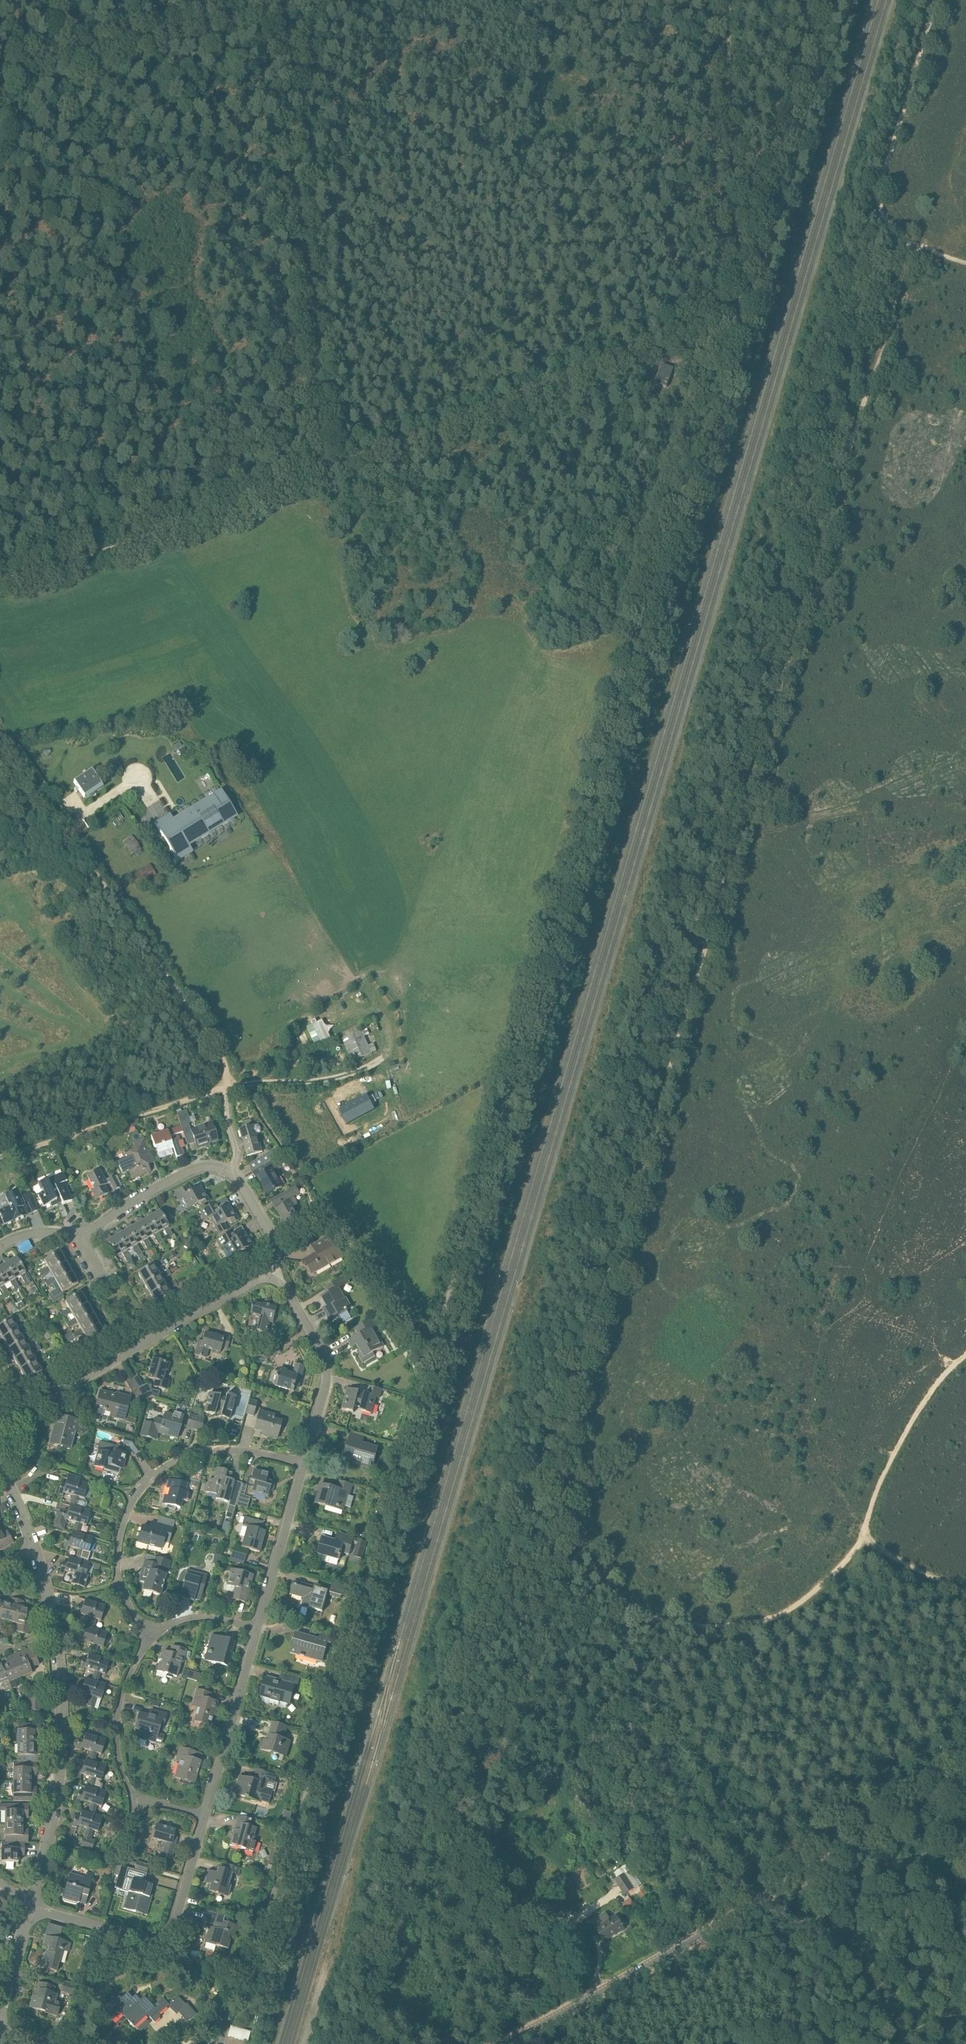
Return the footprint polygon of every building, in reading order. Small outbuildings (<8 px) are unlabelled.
[(667,387),(671,376),(674,368),(662,364),(656,383),(667,387)] [(79,790),(84,797),(102,785),(73,742),(54,754),(77,787),(75,789),(76,792),(79,790)] [(170,848),(178,861),(193,852),(185,838),(197,830),(202,838),(237,815),(222,791),(186,813),(191,820),(178,828),(170,814),(155,824),(163,837),(156,841),(163,852),(170,848)] [(132,836),(123,841),(131,855),(141,850),(132,836)] [(150,864),(129,876),(135,886),(144,881),(144,882),(156,875),(155,873),(150,864)] [(305,1031),(308,1039),(313,1037),(314,1038),(318,1036),(317,1035),(322,1033),(315,1015),(310,1017),(309,1015),(305,1016),(306,1019),(301,1022),(301,1023),(305,1031)] [(340,1032),(352,1061),(371,1053),(358,1024),(340,1032)] [(187,1110),(177,1113),(179,1118),(181,1126),(183,1132),(185,1140),(186,1140),(193,1137),(195,1143),(197,1149),(204,1147),(204,1145),(217,1140),(212,1124),(191,1131),(189,1123),(191,1122),(187,1110)] [(118,1127),(120,1135),(135,1131),(133,1123),(118,1127)] [(258,1125),(255,1126),(255,1125),(240,1129),(248,1156),(263,1151),(257,1134),(260,1133),(260,1129),(258,1125)] [(172,1136),(183,1132),(181,1126),(175,1128),(170,1130),(172,1136)] [(183,1144),(182,1140),(180,1141),(178,1136),(170,1138),(168,1131),(161,1133),(160,1133),(151,1136),(155,1148),(156,1147),(158,1153),(173,1148),(177,1158),(177,1157),(184,1154),(181,1145),(183,1144)] [(128,1159),(117,1164),(122,1174),(129,1171),(131,1175),(133,1179),(145,1173),(144,1172),(147,1171),(148,1172),(150,1171),(148,1165),(146,1160),(152,1157),(144,1139),(133,1143),(136,1150),(126,1154),(127,1155),(128,1159)] [(277,1149),(271,1153),(274,1158),(280,1155),(277,1149)] [(264,1165),(275,1159),(271,1152),(260,1158),(264,1165)] [(257,1176),(268,1195),(282,1186),(273,1170),(279,1166),(275,1159),(264,1165),(267,1170),(257,1176)] [(114,1190),(120,1187),(114,1176),(105,1180),(100,1170),(87,1176),(94,1189),(91,1190),(96,1200),(109,1193),(104,1185),(110,1182),(114,1190)] [(72,1201),(64,1183),(67,1181),(63,1173),(47,1180),(47,1179),(38,1183),(42,1192),(38,1194),(44,1206),(50,1204),(51,1207),(58,1204),(57,1203),(61,1201),(63,1205),(72,1201)] [(203,1204),(209,1201),(204,1192),(202,1193),(199,1187),(191,1191),(188,1186),(176,1193),(179,1200),(183,1198),(189,1209),(202,1201),(203,1204)] [(295,1199),(294,1197),(300,1194),(296,1186),(282,1194),(285,1201),(275,1207),(277,1210),(287,1228),(302,1220),(294,1207),(297,1205),(297,1203),(295,1199)] [(21,1196),(18,1191),(6,1197),(9,1205),(0,1209),(0,1214),(5,1224),(26,1215),(25,1214),(31,1211),(32,1212),(38,1210),(33,1198),(31,1192),(21,1196)] [(232,1223),(239,1220),(233,1210),(231,1211),(227,1205),(220,1209),(216,1202),(200,1211),(205,1220),(210,1217),(220,1235),(227,1230),(223,1223),(230,1219),(232,1223)] [(169,1238),(173,1235),(168,1227),(169,1227),(159,1211),(153,1215),(152,1212),(149,1214),(149,1213),(147,1214),(158,1233),(164,1230),(169,1238)] [(159,1244),(163,1241),(158,1233),(147,1214),(149,1217),(143,1221),(141,1218),(139,1220),(139,1219),(136,1220),(148,1239),(154,1235),(159,1244)] [(153,1258),(157,1256),(148,1239),(136,1220),(138,1223),(132,1227),(131,1224),(129,1226),(128,1225),(126,1226),(128,1229),(137,1245),(143,1241),(148,1250),(153,1258)] [(118,1231),(115,1232),(117,1235),(126,1251),(127,1251),(132,1247),(137,1256),(140,1260),(144,1257),(142,1253),(137,1245),(128,1229),(122,1233),(121,1230),(118,1232),(118,1231)] [(233,1230),(216,1240),(221,1248),(227,1258),(228,1257),(233,1255),(246,1248),(248,1251),(254,1247),(249,1238),(248,1239),(247,1239),(244,1233),(237,1237),(233,1230)] [(177,1237),(180,1243),(185,1240),(182,1234),(177,1237)] [(127,1262),(131,1259),(126,1251),(117,1235),(112,1239),(110,1236),(108,1238),(107,1237),(105,1238),(107,1241),(107,1242),(116,1257),(122,1253),(127,1262)] [(342,1257),(336,1245),(335,1246),(329,1237),(313,1246),(317,1253),(305,1260),(309,1267),(313,1273),(313,1274),(342,1257)] [(344,1255),(350,1252),(346,1245),(345,1245),(341,1248),(344,1255)] [(42,1276),(69,1261),(69,1260),(66,1262),(63,1256),(65,1255),(64,1253),(64,1252),(63,1250),(60,1252),(44,1260),(48,1267),(39,1272),(42,1276)] [(201,1250),(195,1253),(198,1260),(205,1256),(201,1250)] [(31,1259),(28,1255),(22,1258),(25,1263),(31,1259)] [(26,1285),(30,1282),(25,1273),(16,1258),(10,1261),(9,1259),(6,1260),(6,1259),(4,1260),(20,1288),(15,1279),(21,1276),(26,1285)] [(20,1288),(4,1260),(4,1261),(6,1264),(0,1267),(0,1278),(9,1294),(10,1294),(5,1285),(10,1282),(16,1291),(20,1288)] [(141,1286),(160,1275),(157,1270),(165,1264),(162,1260),(154,1265),(153,1264),(138,1273),(142,1280),(139,1281),(141,1283),(140,1284),(141,1286)] [(69,1261),(42,1276),(50,1271),(54,1277),(45,1282),(48,1287),(75,1271),(72,1273),(68,1267),(71,1265),(70,1263),(69,1261)] [(150,1295),(175,1281),(175,1280),(166,1286),(162,1280),(171,1275),(169,1270),(160,1275),(141,1286),(144,1284),(148,1290),(145,1291),(147,1294),(146,1294),(147,1297),(150,1295)] [(75,1271),(48,1287),(56,1282),(60,1288),(48,1294),(53,1303),(64,1296),(62,1293),(78,1284),(74,1277),(77,1276),(75,1274),(76,1273),(75,1271)] [(175,1281),(178,1285),(185,1280),(183,1276),(175,1281)] [(9,1294),(0,1278),(0,1289),(5,1297),(9,1294)] [(328,1293),(322,1297),(328,1307),(324,1309),(326,1313),(330,1320),(342,1313),(342,1314),(344,1312),(348,1309),(352,1307),(346,1297),(345,1297),(344,1297),(339,1288),(344,1285),(341,1279),(325,1288),(328,1293)] [(168,1290),(177,1285),(175,1281),(150,1295),(154,1301),(151,1302),(153,1304),(152,1305),(153,1307),(156,1305),(172,1296),(168,1290)] [(63,1317),(87,1303),(84,1298),(86,1296),(85,1294),(86,1293),(84,1291),(81,1293),(65,1302),(69,1308),(60,1313),(63,1317)] [(16,1304),(19,1309),(24,1306),(21,1301),(16,1304)] [(87,1303),(63,1317),(63,1318),(72,1313),(75,1319),(66,1323),(69,1328),(93,1314),(90,1308),(92,1306),(91,1304),(92,1304),(90,1301),(87,1303)] [(271,1319),(274,1320),(277,1307),(264,1304),(264,1305),(254,1302),(251,1313),(262,1316),(258,1330),(267,1333),(271,1319)] [(84,1333),(102,1322),(99,1324),(96,1318),(98,1317),(97,1315),(98,1314),(96,1312),(93,1314),(78,1323),(81,1329),(73,1334),(75,1338),(84,1333)] [(18,1329),(15,1324),(24,1318),(21,1313),(12,1319),(0,1325),(0,1339),(18,1329)] [(376,1326),(371,1318),(355,1328),(359,1335),(349,1341),(352,1347),(357,1344),(361,1350),(357,1352),(363,1363),(375,1355),(373,1352),(387,1344),(387,1343),(383,1346),(373,1328),(376,1326)] [(78,1344),(81,1349),(90,1344),(105,1335),(102,1329),(104,1327),(103,1325),(104,1325),(102,1322),(84,1333),(87,1339),(78,1344)] [(24,1340),(21,1334),(30,1329),(27,1324),(18,1330),(18,1329),(0,1339),(0,1340),(2,1339),(6,1345),(3,1346),(5,1348),(4,1349),(5,1351),(24,1340)] [(227,1348),(230,1337),(219,1334),(219,1335),(219,1337),(205,1333),(203,1341),(199,1340),(195,1355),(205,1358),(208,1349),(220,1353),(222,1347),(227,1348)] [(11,1361),(30,1350),(27,1344),(35,1339),(33,1335),(24,1340),(5,1351),(8,1349),(12,1355),(9,1356),(11,1359),(10,1359),(11,1361)] [(47,1354),(45,1355),(36,1361),(33,1355),(41,1350),(39,1345),(30,1350),(11,1361),(14,1359),(18,1365),(15,1367),(17,1369),(16,1369),(17,1372),(20,1370),(48,1354),(47,1354)] [(266,1352),(269,1358),(281,1351),(277,1345),(266,1352)] [(38,1365),(47,1360),(50,1358),(48,1354),(20,1370),(24,1376),(21,1377),(23,1379),(22,1380),(23,1382),(26,1380),(26,1381),(42,1372),(38,1365)] [(167,1371),(169,1364),(153,1359),(148,1378),(156,1380),(154,1386),(166,1389),(169,1381),(162,1379),(165,1370),(167,1371)] [(275,1386),(294,1391),(295,1387),(299,1388),(305,1366),(297,1364),(294,1374),(286,1372),(287,1370),(280,1368),(275,1386)] [(126,1381),(132,1392),(137,1388),(132,1378),(126,1381)] [(143,1385),(137,1388),(141,1394),(145,1401),(152,1396),(158,1398),(160,1391),(151,1389),(152,1385),(146,1383),(143,1385)] [(376,1397),(380,1398),(382,1389),(370,1386),(368,1394),(365,1393),(365,1394),(359,1392),(360,1392),(348,1388),(342,1409),(354,1412),(356,1403),(362,1404),(360,1410),(372,1414),(376,1397)] [(137,1388),(132,1392),(132,1393),(134,1392),(136,1397),(141,1394),(137,1388)] [(130,1397),(129,1397),(121,1395),(121,1397),(101,1391),(96,1408),(112,1412),(111,1416),(124,1420),(130,1397)] [(220,1417),(229,1419),(236,1396),(221,1391),(220,1396),(210,1393),(204,1412),(215,1415),(215,1414),(221,1415),(220,1417)] [(94,1406),(89,1398),(80,1403),(85,1411),(94,1406)] [(253,1416),(256,1406),(258,1401),(250,1399),(246,1414),(253,1416)] [(277,1439),(282,1421),(273,1419),(275,1415),(260,1410),(254,1429),(262,1432),(261,1434),(277,1439)] [(145,1422),(141,1435),(150,1438),(150,1437),(155,1431),(158,1432),(159,1432),(168,1435),(168,1436),(177,1438),(180,1425),(178,1424),(180,1414),(174,1413),(173,1415),(165,1413),(163,1420),(155,1418),(153,1424),(145,1422)] [(82,1422),(83,1419),(82,1419),(82,1421),(56,1414),(48,1443),(70,1449),(75,1431),(80,1433),(80,1431),(85,1433),(88,1423),(82,1422)] [(201,1431),(204,1422),(205,1418),(192,1414),(195,1421),(193,1429),(201,1431)] [(350,1440),(346,1456),(364,1461),(363,1466),(372,1468),(377,1448),(362,1444),(363,1437),(352,1434),(353,1434),(351,1440),(350,1440)] [(141,1449),(135,1441),(134,1439),(124,1437),(122,1444),(129,1446),(134,1454),(141,1449)] [(117,1444),(116,1447),(99,1442),(97,1450),(99,1451),(94,1466),(103,1469),(104,1468),(108,1470),(107,1470),(111,1471),(112,1470),(120,1472),(121,1469),(122,1469),(127,1454),(122,1453),(124,1446),(117,1444)] [(231,1476),(232,1472),(217,1468),(214,1480),(210,1479),(206,1492),(217,1495),(216,1499),(228,1502),(231,1491),(234,1481),(229,1479),(230,1475),(231,1476)] [(254,1482),(251,1493),(268,1497),(270,1490),(273,1490),(275,1482),(267,1480),(268,1474),(254,1470),(250,1481),(254,1482)] [(61,1483),(58,1493),(63,1495),(64,1493),(74,1496),(71,1505),(82,1509),(82,1508),(82,1507),(83,1507),(84,1507),(85,1506),(86,1506),(86,1505),(87,1504),(87,1503),(87,1502),(86,1501),(85,1500),(85,1499),(84,1498),(88,1483),(82,1482),(84,1478),(81,1477),(69,1473),(68,1477),(67,1478),(66,1484),(61,1483)] [(169,1480),(163,1503),(167,1504),(166,1507),(175,1510),(176,1507),(180,1508),(182,1500),(187,1502),(189,1494),(189,1491),(191,1490),(197,1492),(200,1482),(190,1480),(186,1479),(185,1484),(169,1480)] [(321,1484),(316,1503),(326,1506),(327,1501),(351,1508),(354,1497),(350,1496),(350,1495),(353,1484),(340,1481),(338,1488),(321,1484)] [(229,1505),(226,1517),(231,1518),(235,1506),(238,1493),(231,1491),(228,1502),(227,1504),(229,1505)] [(238,1493),(235,1506),(247,1509),(250,1497),(238,1493)] [(82,1509),(71,1505),(70,1505),(68,1511),(64,1510),(62,1513),(58,1512),(54,1527),(63,1530),(66,1520),(75,1523),(72,1532),(78,1533),(82,1524),(86,1525),(91,1511),(82,1508),(82,1509)] [(262,1530),(264,1522),(245,1517),(242,1525),(247,1526),(241,1547),(259,1552),(265,1531),(262,1530)] [(231,1523),(224,1521),(221,1533),(227,1535),(231,1523)] [(142,1526),(137,1542),(161,1549),(164,1539),(169,1541),(173,1527),(157,1523),(155,1530),(142,1526)] [(13,1542),(7,1531),(2,1534),(0,1531),(0,1550),(13,1542)] [(84,1535),(78,1533),(72,1532),(71,1538),(66,1536),(63,1547),(68,1548),(69,1546),(79,1549),(76,1559),(81,1561),(82,1560),(84,1551),(88,1552),(93,1537),(84,1534),(84,1535)] [(354,1538),(354,1537),(338,1532),(335,1541),(323,1537),(318,1554),(339,1560),(342,1552),(349,1554),(348,1555),(349,1555),(352,1543),(354,1538)] [(353,1555),(362,1557),(366,1541),(357,1539),(354,1538),(352,1543),(356,1544),(353,1555)] [(246,1555),(237,1552),(232,1551),(229,1560),(234,1561),(244,1564),(246,1555)] [(169,1569),(171,1561),(155,1556),(153,1563),(145,1561),(139,1581),(145,1582),(142,1590),(160,1595),(165,1574),(160,1573),(161,1567),(169,1569)] [(81,1561),(76,1559),(69,1557),(67,1563),(63,1561),(59,1574),(63,1575),(64,1576),(65,1571),(74,1574),(71,1584),(84,1588),(88,1577),(86,1576),(90,1562),(82,1560),(81,1561)] [(194,1599),(200,1601),(207,1575),(188,1569),(180,1597),(194,1601),(194,1599)] [(253,1576),(253,1575),(231,1569),(227,1583),(225,1582),(224,1586),(224,1589),(226,1590),(234,1592),(232,1599),(245,1603),(249,1591),(247,1590),(251,1575),(253,1576)] [(333,1582),(329,1596),(341,1599),(345,1586),(333,1582)] [(293,1584),(290,1594),(304,1598),(302,1607),(309,1609),(309,1608),(323,1612),(329,1591),(323,1589),(323,1586),(315,1584),(315,1587),(308,1585),(307,1588),(293,1584)] [(12,1598),(11,1598),(10,1604),(4,1603),(0,1617),(0,1627),(4,1628),(6,1620),(12,1622),(17,1600),(12,1598)] [(24,1601),(23,1601),(17,1600),(12,1622),(18,1624),(16,1631),(28,1634),(31,1622),(26,1620),(28,1609),(22,1607),(24,1601)] [(93,1629),(97,1619),(101,1620),(105,1605),(97,1603),(96,1603),(85,1600),(83,1606),(78,1604),(75,1615),(80,1616),(81,1614),(91,1617),(88,1627),(93,1629)] [(93,1629),(88,1627),(87,1627),(85,1632),(80,1631),(77,1642),(82,1643),(83,1641),(93,1644),(90,1654),(95,1655),(98,1645),(102,1647),(107,1632),(99,1629),(98,1630),(93,1629)] [(295,1640),(293,1648),(297,1649),(296,1654),(322,1662),(325,1649),(326,1649),(328,1642),(331,1643),(333,1635),(321,1632),(319,1639),(296,1633),(294,1640),(295,1640)] [(205,1659),(227,1666),(233,1646),(231,1645),(232,1641),(212,1635),(205,1659)] [(184,1658),(186,1650),(172,1646),(170,1653),(163,1651),(157,1671),(176,1677),(182,1657),(184,1658)] [(20,1677),(31,1672),(30,1669),(39,1665),(32,1648),(11,1656),(20,1677)] [(95,1655),(90,1654),(89,1653),(87,1659),(82,1658),(79,1668),(84,1670),(85,1668),(95,1671),(92,1680),(97,1682),(97,1681),(101,1672),(105,1673),(109,1659),(101,1656),(101,1657),(95,1655)] [(14,1680),(20,1677),(11,1656),(5,1659),(7,1664),(2,1667),(11,1689),(17,1687),(14,1680)] [(2,1667),(1,1665),(0,1666),(0,1684),(3,1683),(6,1691),(11,1689),(2,1667)] [(187,1678),(199,1682),(202,1674),(189,1670),(187,1677),(187,1678)] [(280,1702),(288,1704),(287,1705),(288,1705),(294,1684),(298,1685),(300,1678),(285,1673),(283,1680),(267,1676),(261,1698),(262,1698),(262,1697),(270,1699),(269,1703),(273,1704),(273,1705),(275,1705),(275,1704),(279,1705),(280,1702)] [(97,1682),(92,1680),(92,1681),(85,1678),(83,1685),(79,1683),(76,1693),(81,1695),(81,1693),(90,1696),(87,1706),(94,1708),(97,1698),(101,1699),(106,1684),(97,1681),(97,1682)] [(209,1700),(211,1693),(196,1690),(194,1699),(199,1700),(193,1721),(211,1726),(217,1702),(209,1700)] [(139,1721),(136,1729),(141,1730),(139,1737),(155,1742),(162,1744),(165,1735),(158,1733),(160,1724),(164,1726),(168,1714),(151,1709),(149,1716),(139,1713),(137,1721),(139,1721)] [(284,1738),(287,1726),(273,1722),(267,1740),(264,1739),(261,1749),(287,1757),(291,1740),(284,1738)] [(41,1737),(41,1724),(17,1723),(17,1743),(35,1743),(35,1737),(41,1737)] [(97,1737),(86,1734),(85,1734),(83,1739),(79,1738),(76,1748),(81,1750),(81,1748),(91,1751),(88,1761),(94,1762),(97,1753),(101,1754),(106,1739),(97,1736),(97,1737)] [(35,1749),(35,1743),(17,1743),(17,1762),(41,1762),(41,1749),(35,1749)] [(194,1760),(196,1752),(180,1748),(177,1756),(181,1756),(175,1777),(195,1783),(201,1761),(194,1760)] [(89,1787),(94,1788),(97,1790),(97,1789),(101,1790),(103,1785),(102,1783),(100,1783),(101,1780),(106,1765),(97,1762),(97,1763),(94,1762),(88,1761),(85,1760),(83,1766),(79,1764),(76,1775),(81,1776),(81,1774),(92,1777),(89,1787)] [(41,1762),(17,1762),(13,1762),(14,1781),(30,1781),(30,1775),(37,1775),(37,1762),(41,1762)] [(257,1802),(261,1803),(261,1802),(269,1804),(272,1790),(275,1791),(277,1784),(275,1783),(277,1775),(256,1769),(253,1779),(250,1778),(250,1779),(239,1776),(234,1794),(245,1797),(244,1798),(257,1802)] [(14,1800),(36,1800),(37,1787),(30,1787),(30,1781),(14,1781),(14,1800)] [(94,1788),(89,1787),(86,1786),(84,1792),(79,1790),(76,1801),(81,1802),(81,1800),(91,1803),(88,1813),(82,1811),(94,1815),(94,1814),(97,1805),(102,1807),(106,1792),(101,1790),(97,1789),(97,1790),(94,1788)] [(28,1818),(28,1804),(0,1804),(0,1811),(5,1811),(5,1823),(22,1823),(22,1818),(28,1818)] [(94,1815),(82,1811),(80,1817),(75,1815),(72,1826),(77,1827),(78,1825),(87,1828),(83,1838),(80,1846),(92,1849),(95,1841),(90,1839),(93,1830),(98,1831),(102,1816),(94,1814),(94,1815)] [(252,1828),(254,1820),(239,1816),(235,1830),(234,1829),(230,1845),(253,1851),(256,1841),(253,1840),(256,1829),(252,1828)] [(22,1830),(22,1823),(5,1823),(5,1843),(28,1843),(28,1830),(22,1830)] [(162,1856),(171,1859),(177,1837),(174,1836),(176,1830),(156,1824),(152,1838),(166,1842),(162,1856)] [(28,1843),(5,1843),(2,1843),(2,1862),(18,1862),(18,1855),(25,1855),(25,1843),(28,1843)] [(137,1861),(134,1870),(146,1873),(149,1864),(137,1861)] [(226,1864),(226,1865),(224,1870),(218,1868),(217,1873),(208,1871),(205,1882),(211,1883),(209,1891),(218,1893),(219,1891),(228,1894),(230,1886),(228,1885),(231,1873),(238,1875),(240,1868),(226,1864)] [(128,1868),(121,1866),(117,1865),(114,1875),(118,1876),(114,1888),(128,1892),(124,1908),(136,1911),(136,1909),(138,1909),(138,1907),(148,1910),(155,1886),(125,1878),(128,1868)] [(63,1896),(62,1898),(63,1901),(76,1904),(78,1903),(81,1894),(88,1897),(95,1874),(87,1872),(85,1878),(69,1873),(65,1890),(63,1896)] [(615,1880),(614,1880),(624,1895),(635,1889),(625,1873),(625,1874),(615,1880)] [(648,1896),(644,1890),(638,1894),(642,1900),(648,1896)] [(10,1905),(0,1897),(0,1917),(10,1905)] [(92,1908),(90,1914),(101,1917),(102,1911),(92,1908)] [(206,1911),(204,1917),(205,1917),(217,1920),(215,1925),(215,1928),(209,1926),(205,1940),(205,1942),(228,1949),(232,1935),(238,1936),(240,1926),(223,1921),(225,1916),(206,1911)] [(604,1920),(594,1926),(596,1928),(600,1935),(603,1940),(623,1928),(617,1916),(611,1920),(606,1923),(604,1920)] [(68,1951),(71,1943),(48,1937),(49,1938),(43,1959),(42,1958),(40,1967),(57,1971),(59,1963),(63,1950),(68,1951)] [(64,1981),(61,1992),(73,1995),(77,1984),(64,1981)] [(39,2010),(40,2008),(48,2010),(47,2012),(57,2015),(60,2003),(55,2002),(57,1994),(53,1993),(54,1987),(39,1983),(35,1996),(33,1995),(30,2007),(39,2010)] [(119,1997),(104,2011),(111,2020),(112,2021),(121,2012),(131,2023),(130,2024),(131,2025),(132,2025),(134,2026),(135,2025),(144,2017),(147,2014),(154,2022),(159,2017),(158,2015),(168,2005),(162,1998),(153,2006),(154,2007),(153,2008),(144,1997),(140,2000),(135,1995),(133,1998),(128,1993),(121,1999),(119,1997)] [(178,1997),(169,2006),(176,2013),(178,2011),(185,2004),(178,1997)] [(230,2030),(228,2036),(240,2039),(241,2033),(230,2030)]
